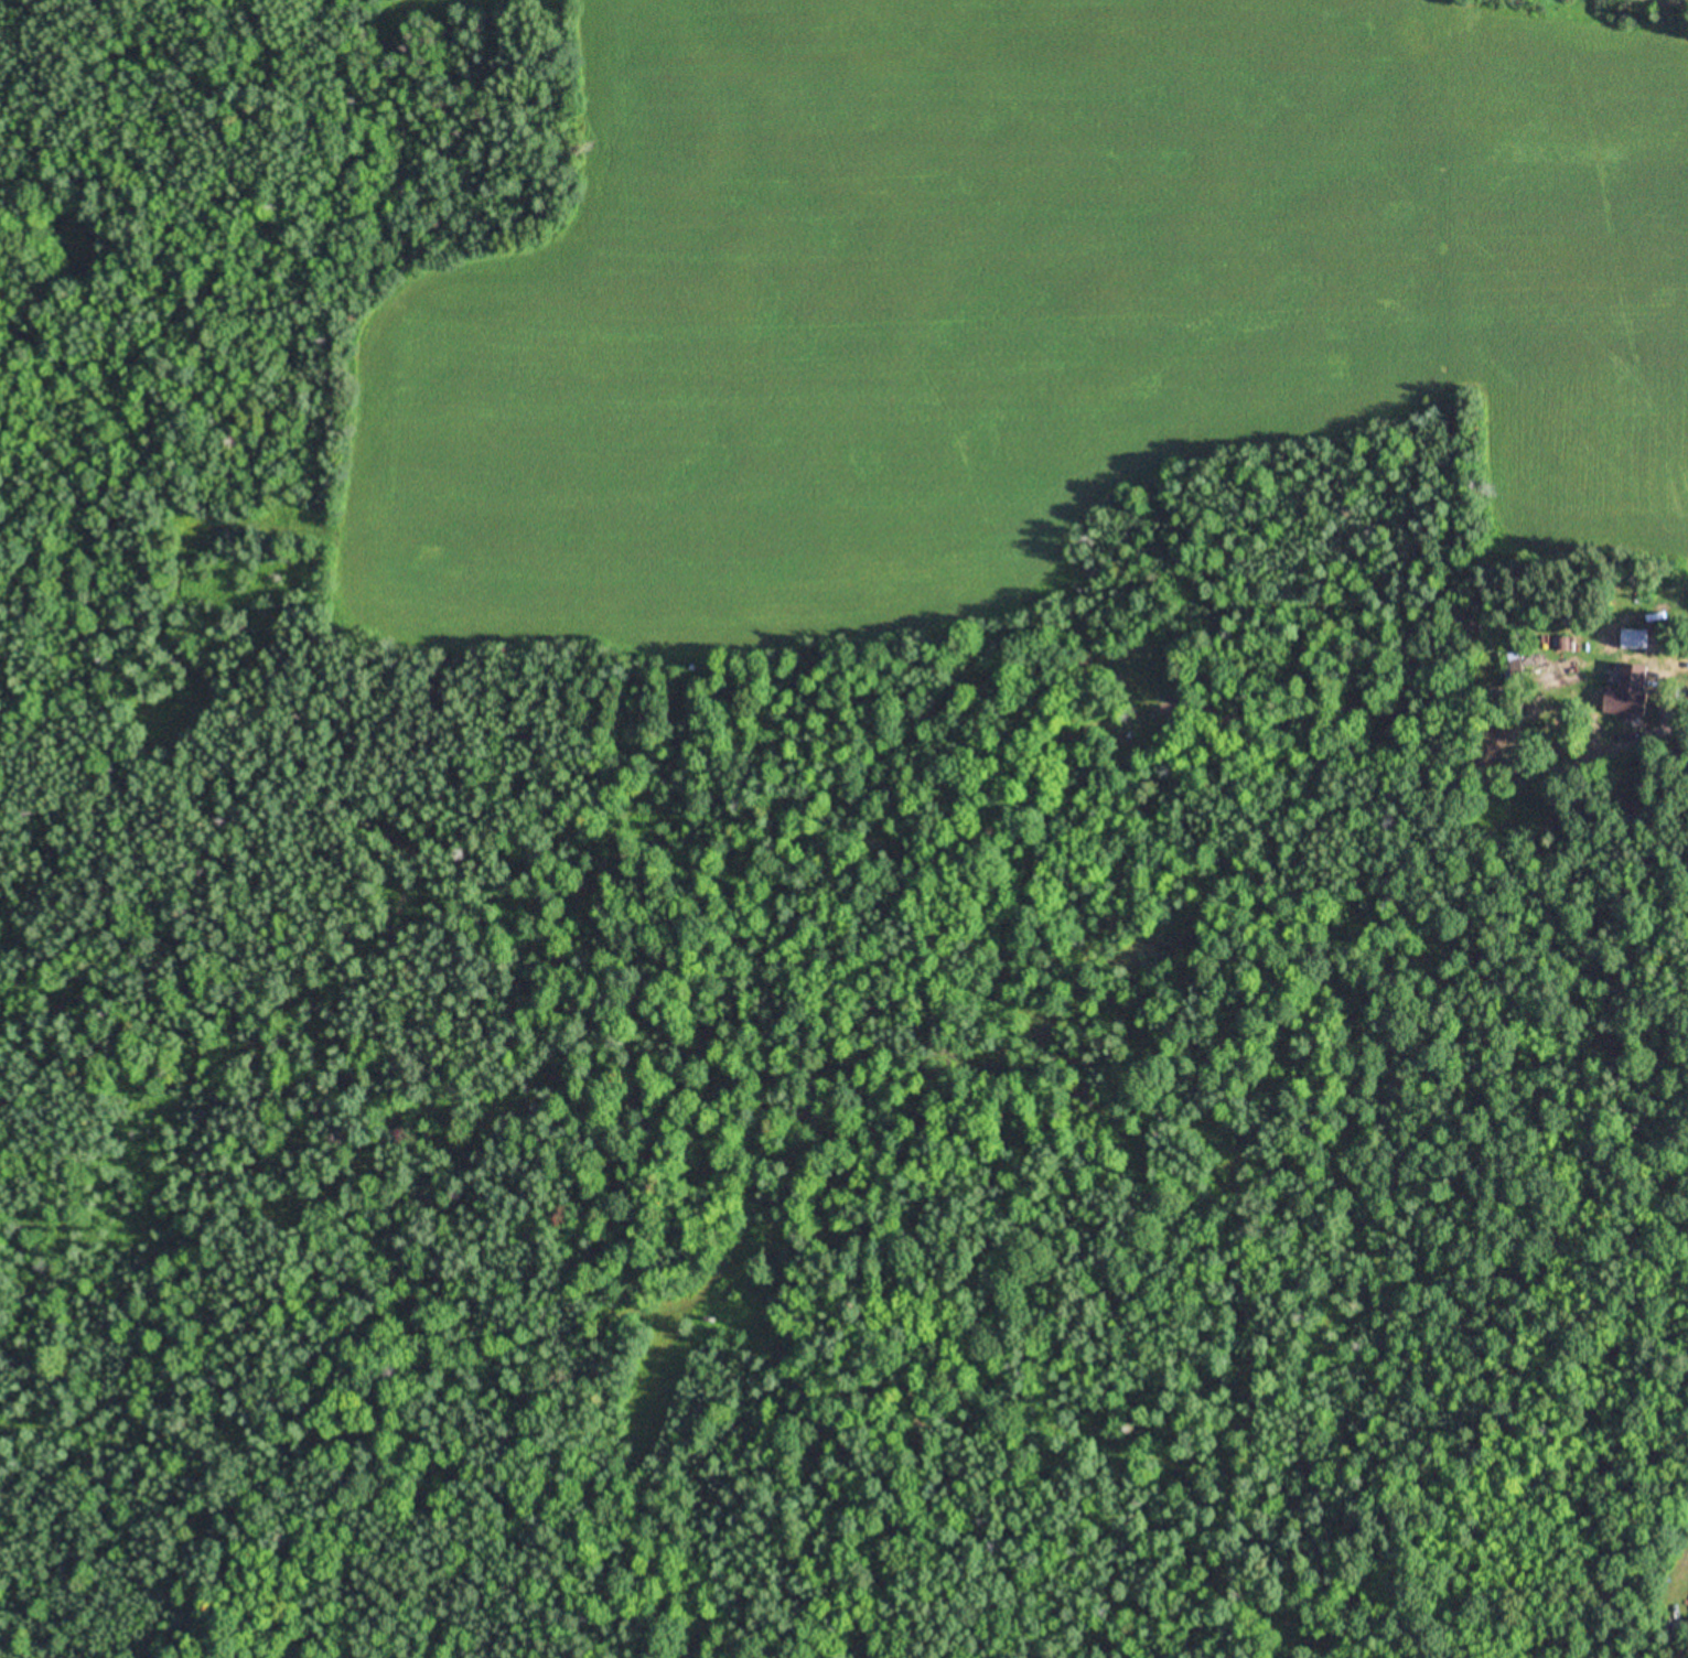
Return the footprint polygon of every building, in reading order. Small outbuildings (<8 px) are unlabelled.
[(1520,656),(1509,658),(1514,681),(1526,679),(1520,656)] [(1655,665),(1630,663),(1628,694),(1612,693),(1610,713),(1650,717),(1655,665)]
